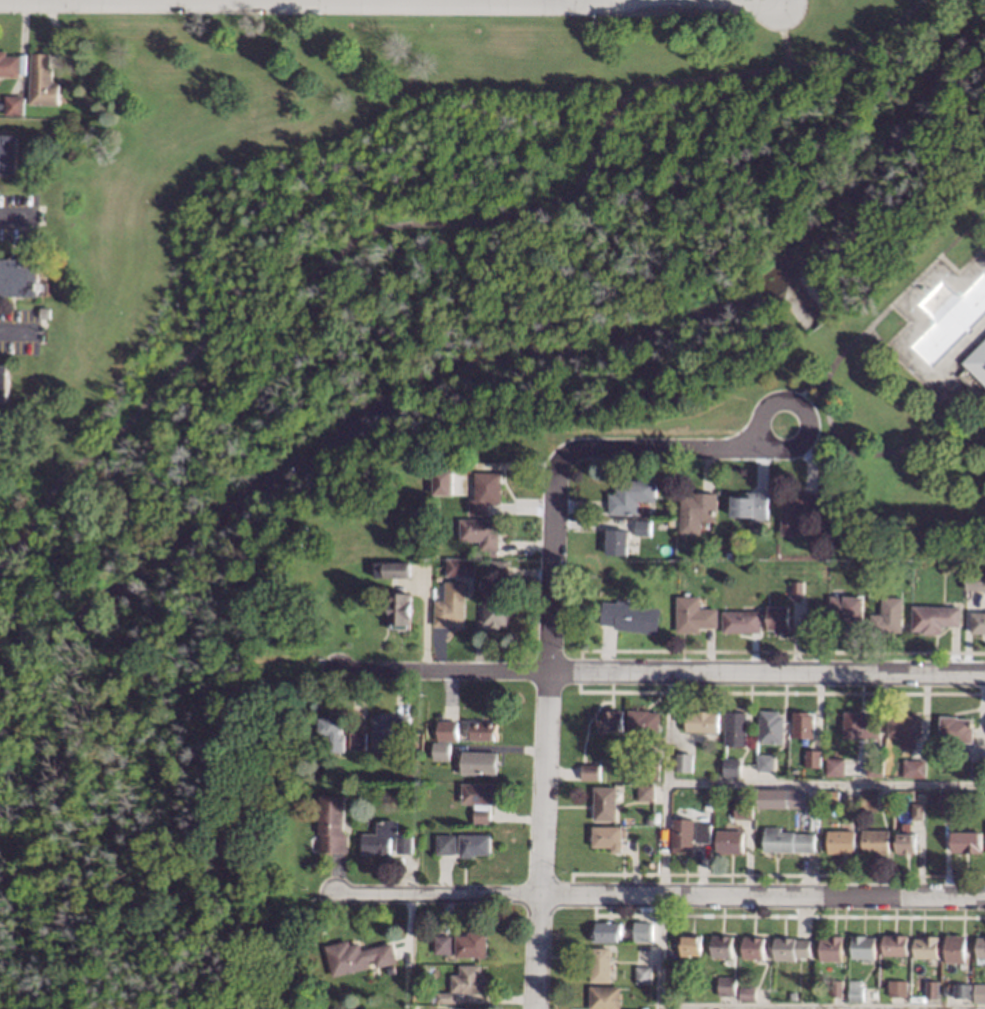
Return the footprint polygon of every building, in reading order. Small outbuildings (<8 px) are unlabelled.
[(23,76),(0,75),(0,50),(10,50),(10,54),(24,55),(23,76)] [(53,52),(52,66),(55,66),(55,82),(62,82),(61,104),(33,104),(34,52),(53,52)] [(27,114),(8,114),(8,94),(27,94),(27,114)] [(9,175),(0,175),(0,135),(20,135),(20,172),(10,171),(9,175)] [(44,294),(0,293),(0,258),(44,259),(44,294)] [(53,307),(53,318),(42,318),(43,307),(53,307)] [(966,362),(984,342),(984,380),(966,362)] [(12,400),(0,400),(0,365),(13,365),(12,400)] [(456,469),(455,494),(435,493),(436,468),(456,469)] [(504,503),(491,503),(491,514),(472,513),(472,498),(477,498),(478,471),(504,471),(504,503)] [(658,501),(640,501),(640,514),(610,514),(611,493),(618,493),(619,479),(658,479),(658,501)] [(720,492),(718,519),(703,519),(702,534),(682,533),(684,494),(695,495),(696,491),(720,492)] [(771,491),(770,519),(755,519),(755,516),(733,515),(734,495),(750,495),(750,491),(771,491)] [(822,493),(821,510),(805,510),(804,534),(783,534),(785,496),(798,497),(799,492),(822,493)] [(500,531),(502,532),(501,550),(482,550),(482,540),(462,540),(462,518),(500,518),(500,531)] [(654,519),(653,535),(637,535),(638,519),(654,519)] [(631,529),(630,554),(609,553),(609,528),(631,529)] [(476,559),(475,576),(448,575),(448,557),(476,559)] [(510,560),(509,580),(490,579),(491,559),(510,560)] [(413,577),(378,577),(378,561),(413,561),(413,577)] [(467,582),(466,624),(453,623),(453,627),(436,626),(437,599),(447,599),(447,581),(467,582)] [(805,598),(794,598),(794,581),(805,581),(805,598)] [(984,582),(984,598),(978,598),(978,600),(968,599),(968,582),(984,582)] [(510,591),(509,624),(502,624),(502,628),(491,628),(491,624),(485,623),(486,590),(510,591)] [(414,592),(413,601),(415,601),(414,617),(413,617),(412,630),(392,629),(393,623),(392,623),(393,591),(414,592)] [(703,607),(720,607),(720,627),(702,627),(702,632),(679,632),(679,595),(703,595),(703,607)] [(866,597),(865,633),(852,633),(852,619),(843,619),(843,616),(832,616),(833,595),(866,597)] [(905,597),(903,631),(887,630),(887,633),(872,633),(873,614),(884,614),(885,596),(905,597)] [(632,601),(631,604),(663,608),(660,634),(616,628),(616,625),(602,623),(605,600),(619,602),(619,599),(632,601)] [(791,632),(777,632),(777,629),(769,629),(769,605),(791,605),(791,632)] [(963,607),(962,625),(945,624),(945,630),(943,630),(943,633),(924,632),(924,630),(914,630),(915,605),(963,607)] [(763,632),(725,632),(725,610),(763,610),(763,632)] [(974,612),(984,612),(984,632),(974,632),(974,612)] [(625,709),(625,730),(609,729),(609,732),(599,732),(599,725),(594,724),(595,717),(600,717),(600,709),(625,709)] [(651,710),(651,711),(662,711),(661,733),(645,733),(645,740),(630,739),(630,732),(629,732),(630,709),(651,710)] [(782,710),(782,715),(786,715),(785,743),(761,742),(762,709),(782,710)] [(715,711),(715,712),(721,712),(721,732),(688,730),(689,710),(715,711)] [(749,712),(748,745),(727,744),(728,711),(749,712)] [(811,711),(811,714),(816,714),(815,737),(795,736),(796,711),(811,711)] [(869,712),(869,714),(883,715),(882,738),(845,737),(846,711),(869,712)] [(924,715),(923,736),(918,736),(918,742),(907,741),(907,736),(890,735),(891,714),(924,715)] [(343,732),(347,732),(346,750),(333,749),(333,733),(320,733),(321,715),(343,716),(343,732)] [(411,733),(393,733),(393,750),(373,750),(374,718),(371,718),(371,715),(412,715),(411,733)] [(960,716),(960,717),(975,718),(975,726),(976,726),(975,742),(942,741),(943,715),(960,716)] [(489,720),(500,720),(500,739),(472,739),(472,720),(483,720),(483,716),(489,716),(489,720)] [(460,721),(459,741),(439,740),(440,720),(460,721)] [(424,739),(433,739),(433,722),(423,722),(424,739)] [(367,732),(367,749),(351,748),(352,732),(367,732)] [(451,741),(451,759),(434,758),(434,740),(451,741)] [(499,750),(498,774),(461,772),(462,749),(499,750)] [(822,766),(807,766),(807,750),(823,750),(822,766)] [(694,753),(694,771),(678,770),(678,752),(694,753)] [(777,754),(776,771),(759,770),(760,753),(777,754)] [(744,758),(743,776),(725,775),(726,757),(744,758)] [(847,775),(828,775),(828,757),(847,757),(847,775)] [(928,777),(912,776),(912,759),(928,760),(928,777)] [(974,759),(984,760),(984,777),(973,776),(974,759)] [(662,762),(661,780),(644,779),(645,761),(662,762)] [(602,780),(583,780),(583,763),(599,763),(599,762),(602,762),(602,780)] [(329,767),(326,776),(320,774),(323,765),(329,767)] [(498,784),(498,797),(494,797),(494,804),(492,804),(491,823),(475,823),(476,803),(463,803),(464,782),(498,784)] [(657,800),(640,800),(640,783),(657,783),(657,800)] [(618,820),(596,820),(596,786),(619,786),(618,820)] [(804,789),(755,788),(755,808),(803,809),(804,789)] [(880,808),(863,808),(864,789),(880,789),(880,808)] [(840,800),(825,801),(825,790),(840,790),(840,800)] [(371,792),(371,802),(357,801),(357,791),(371,792)] [(755,792),(755,798),(756,798),(755,819),(737,818),(738,798),(747,799),(748,792),(755,792)] [(958,809),(940,809),(941,792),(958,792),(958,809)] [(346,796),(345,832),(349,833),(348,852),(322,851),(323,833),(319,833),(321,795),(346,796)] [(925,802),(925,819),(914,819),(914,802),(925,802)] [(692,817),(691,818),(696,819),(695,852),(675,851),(675,846),(674,846),(675,818),(685,818),(685,816),(692,817)] [(399,819),(398,835),(398,837),(392,837),(392,854),(364,854),(364,832),(379,833),(379,819),(399,819)] [(713,823),(712,842),(697,841),(698,822),(713,823)] [(625,830),(629,830),(629,836),(624,836),(624,852),(613,852),(614,847),(594,846),(595,825),(625,826),(625,830)] [(767,826),(783,826),(783,831),(817,833),(817,834),(819,834),(819,851),(795,850),(795,851),(765,850),(767,826)] [(746,830),(744,854),(717,852),(719,828),(746,830)] [(890,853),(864,853),(864,829),(890,829),(890,853)] [(856,852),(830,853),(830,830),(856,830),(856,852)] [(918,852),(898,852),(898,832),(918,832),(918,852)] [(984,848),(984,852),(954,851),(954,832),(984,832),(984,848)] [(492,854),(477,854),(477,857),(461,857),(462,833),(492,834),(492,854)] [(457,854),(438,853),(438,834),(457,834),(457,854)] [(414,836),(414,853),(397,852),(398,837),(398,835),(414,836)] [(624,942),(595,941),(595,927),(598,927),(598,921),(624,921),(624,942)] [(656,940),(644,941),(644,925),(656,924),(656,940)] [(488,956),(457,956),(457,935),(470,935),(470,931),(488,931),(488,956)] [(704,934),(703,956),(683,955),(683,933),(704,934)] [(453,953),(436,953),(436,934),(454,935),(453,953)] [(736,935),(734,957),(714,956),(715,934),(736,935)] [(908,955),(885,955),(885,934),(909,935),(908,955)] [(967,935),(966,963),(947,962),(948,934),(967,935)] [(844,935),(843,960),(822,959),(823,936),(830,937),(830,935),(844,935)] [(939,958),(917,957),(917,937),(925,937),(925,935),(940,936),(939,958)] [(767,936),(766,959),(745,958),(746,936),(767,936)] [(876,958),(853,958),(854,936),(876,936),(876,958)] [(975,936),(974,958),(984,958),(984,937),(975,936)] [(797,937),(798,938),(812,939),(811,956),(796,955),(796,960),(776,959),(776,937),(797,937)] [(352,943),(361,941),(363,950),(394,942),(399,962),(378,967),(377,959),(372,960),(373,967),(335,976),(327,945),(351,939),(352,943)] [(613,982),(593,981),(593,947),(613,947),(613,982)] [(483,974),(487,974),(487,993),(461,993),(461,991),(453,991),(453,973),(461,973),(461,964),(483,964),(483,974)] [(654,983),(638,983),(638,965),(654,965),(654,983)] [(737,995),(719,995),(720,975),(737,975),(737,995)] [(862,986),(864,986),(865,1001),(850,1001),(850,980),(862,979),(862,986)] [(844,980),(844,996),(833,995),(833,980),(844,980)] [(909,996),(890,996),(890,980),(909,980),(909,996)] [(940,981),(940,997),(927,997),(928,980),(940,981)] [(972,983),(972,997),(955,997),(956,982),(972,983)] [(975,983),(984,983),(984,1002),(975,1002),(975,983)] [(622,1008),(591,1008),(592,985),(622,986),(622,1008)] [(757,986),(757,1000),(741,999),(741,986),(757,986)] [(457,1002),(438,1002),(438,992),(457,992),(457,1002)]
